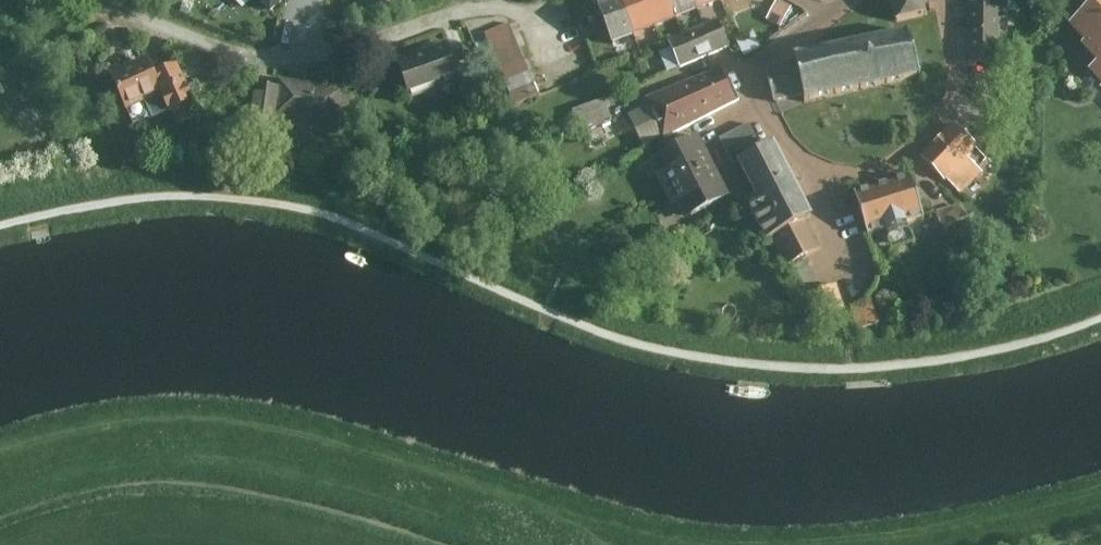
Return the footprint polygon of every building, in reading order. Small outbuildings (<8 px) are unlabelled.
[(270,14),(286,0),(257,0),(270,14)] [(595,1),(613,48),(636,40),(621,0),(598,0),(595,1)] [(636,40),(657,32),(645,0),(621,0),(636,40)] [(657,32),(679,24),(670,0),(645,0),(657,32)] [(679,24),(701,16),(695,0),(670,0),(679,24)] [(701,16),(729,5),(727,0),(695,0),(701,16)] [(769,20),(785,28),(796,6),(782,0),(779,0),(769,20)] [(927,0),(893,0),(898,25),(931,17),(927,0)] [(1087,73),(1100,88),(1100,1),(1072,29),(1100,63),(1087,73)] [(1006,7),(972,7),(971,62),(1005,62),(1006,7)] [(721,24),(672,44),(683,70),(732,49),(721,24)] [(540,98),(510,26),(487,36),(518,108),(540,98)] [(915,36),(801,61),(802,66),(770,74),(778,107),(810,99),(811,105),(924,80),(915,36)] [(447,45),(399,60),(413,102),(461,87),(447,45)] [(148,59),(110,76),(127,113),(161,97),(171,118),(196,106),(180,67),(157,78),(148,59)] [(723,72),(686,87),(704,123),(739,103),(723,72)] [(345,89),(279,80),(278,88),(274,118),(340,127),(345,89)] [(274,118),(278,88),(259,86),(253,123),(272,125),(274,118)] [(686,87),(649,102),(668,142),(704,123),(686,87)] [(587,128),(615,116),(608,97),(579,109),(587,128)] [(959,126),(926,160),(963,195),(985,174),(971,161),(982,149),(959,126)] [(772,242),(776,240),(807,227),(815,222),(776,149),(767,154),(753,127),(724,142),(738,168),(744,165),(762,200),(752,205),(772,242)] [(716,168),(701,141),(657,165),(672,192),(716,168)] [(716,168),(672,192),(687,219),(731,195),(716,168)] [(914,178),(859,195),(872,239),(927,222),(914,178)] [(821,250),(807,227),(776,240),(792,266),(821,250)] [(873,302),(855,308),(863,331),(881,325),(873,302)]
